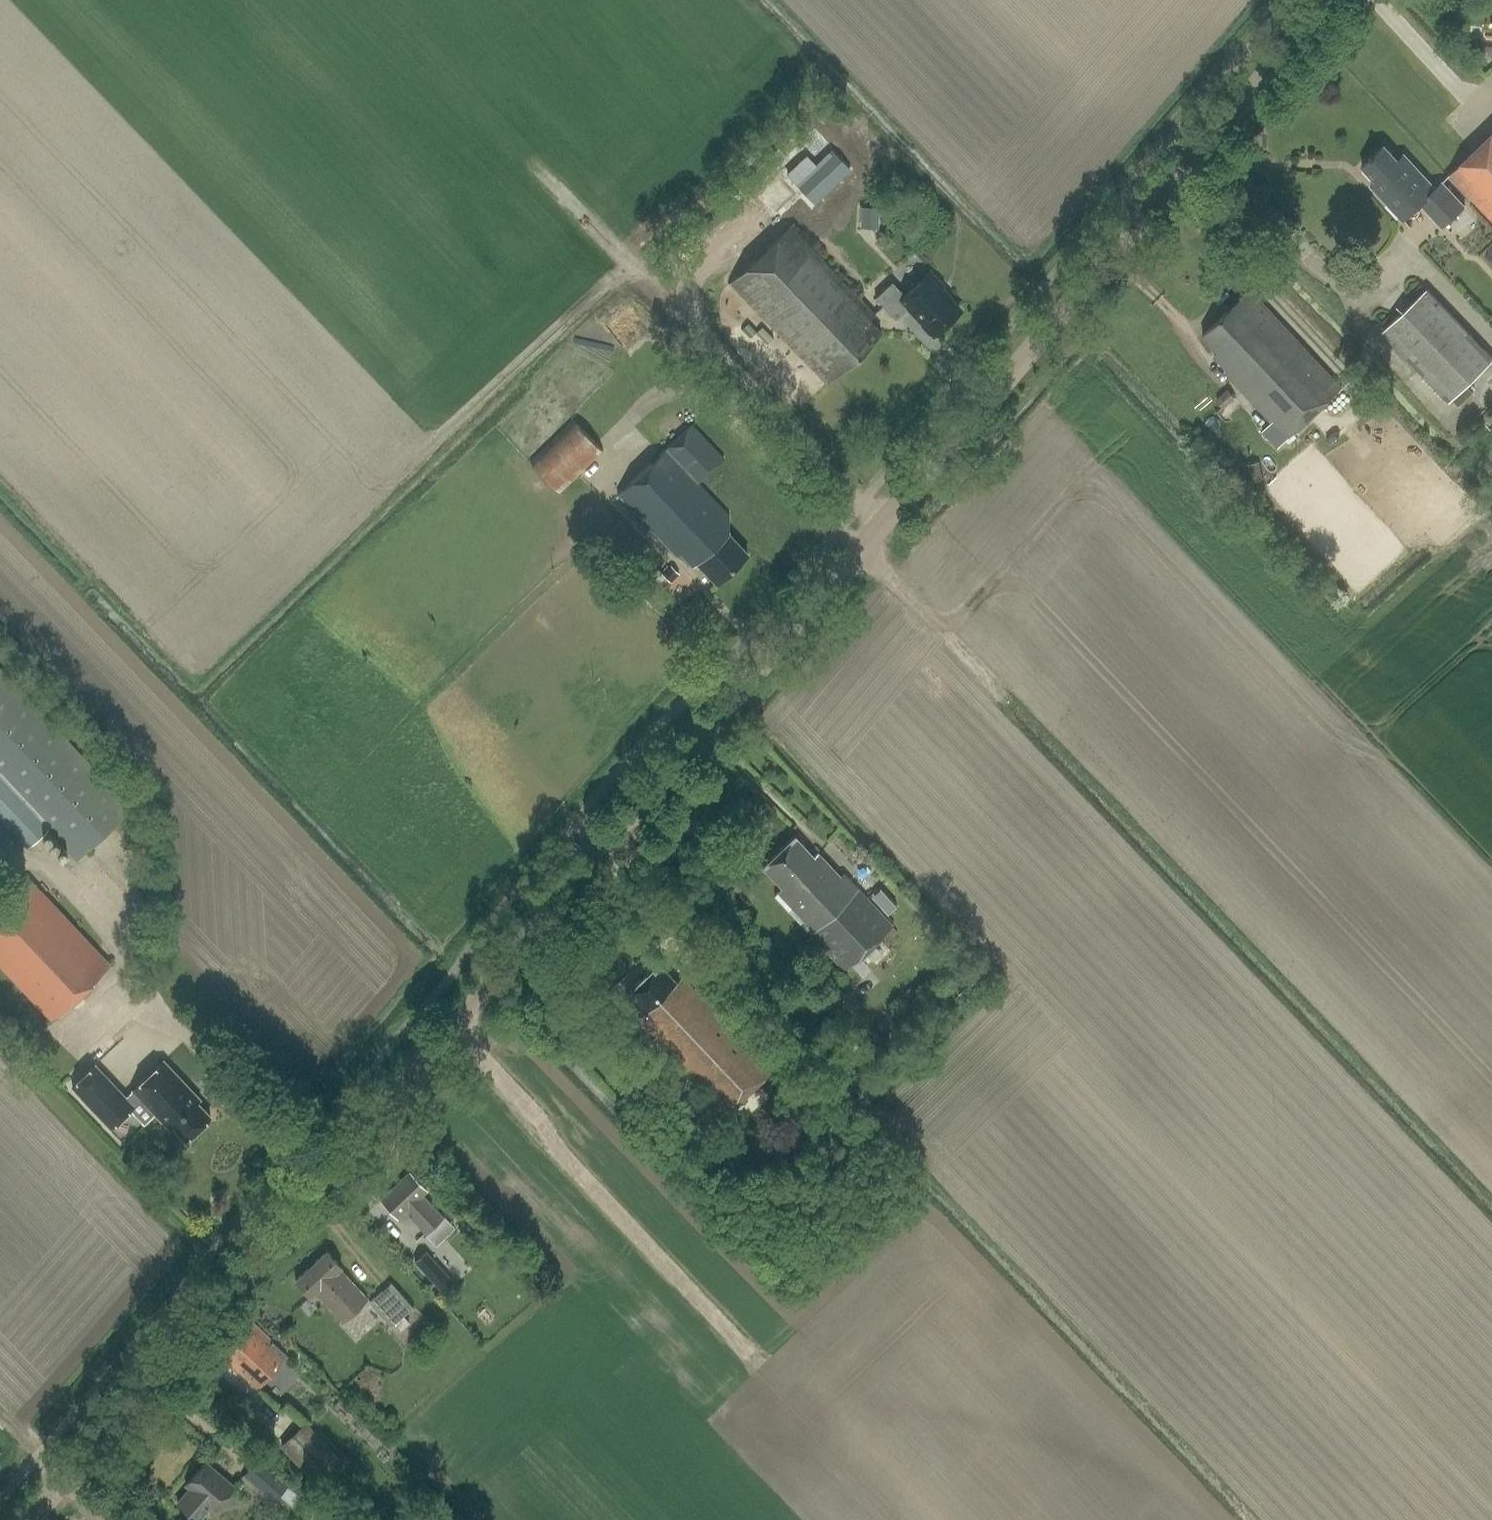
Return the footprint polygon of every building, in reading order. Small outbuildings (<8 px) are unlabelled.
[(1449,176),(1491,221),(1491,134),(1449,176)] [(1422,204),(1443,227),(1466,207),(1444,182),(1437,189),(1405,155),(1399,160),(1386,145),(1362,167),(1376,181),(1371,186),(1404,221),(1422,204)] [(879,228),(880,207),(862,207),(861,227),(879,228)] [(871,378),(893,357),(876,338),(881,333),(870,320),(875,315),(796,232),(799,229),(793,223),(730,283),(827,384),(854,359),(871,378)] [(944,286),(931,272),(905,296),(893,282),(876,298),(896,319),(909,307),(923,323),(923,325),(930,333),(932,333),(935,335),(948,323),(950,323),(958,316),(958,313),(961,311),(941,289),(944,286)] [(1491,362),(1491,356),(1428,289),(1383,332),(1450,402),(1491,362)] [(1279,448),(1343,388),(1251,290),(1203,335),(1219,352),(1215,356),(1227,369),(1225,371),(1273,422),(1263,431),(1279,448)] [(1224,407),(1235,397),(1229,390),(1218,400),(1224,407)] [(562,492),(604,451),(573,419),(531,461),(562,492)] [(717,583),(748,554),(729,533),(730,516),(698,484),(724,459),(692,425),(618,494),(678,557),(681,554),(693,567),(697,563),(717,583)] [(671,582),(679,574),(672,566),(663,575),(671,582)] [(131,809),(0,669),(0,782),(47,832),(74,862),(131,809)] [(47,832),(0,782),(0,818),(29,848),(47,832)] [(845,971),(893,926),(844,874),(840,877),(818,853),(814,857),(795,836),(763,866),(783,887),(777,892),(778,893),(782,889),(814,924),(807,931),(808,931),(845,971)] [(111,966),(28,878),(0,905),(0,965),(52,1020),(111,966)] [(725,1115),(776,1067),(699,984),(694,989),(682,976),(676,982),(659,963),(626,995),(644,1013),(639,1018),(656,1036),(653,1039),(725,1115)] [(95,1064),(72,1086),(112,1127),(135,1105),(133,1104),(141,1097),(170,1127),(173,1125),(188,1141),(212,1118),(198,1103),(202,1099),(164,1060),(134,1089),(135,1090),(127,1097),(95,1064)] [(427,1190),(410,1172),(381,1199),(398,1217),(405,1210),(427,1233),(444,1217),(422,1194),(427,1190)] [(343,1322),(368,1299),(341,1269),(342,1268),(327,1251),(296,1280),(312,1297),(316,1293),(343,1322)] [(259,1388),(288,1357),(252,1323),(244,1332),(241,1329),(219,1352),(259,1388)] [(315,1482),(339,1460),(306,1424),(282,1446),(315,1482)] [(274,1501),(288,1484),(257,1458),(243,1475),(274,1501)] [(198,1519),(201,1519),(212,1506),(215,1509),(235,1486),(206,1461),(187,1484),(191,1488),(178,1503),(198,1519)]
